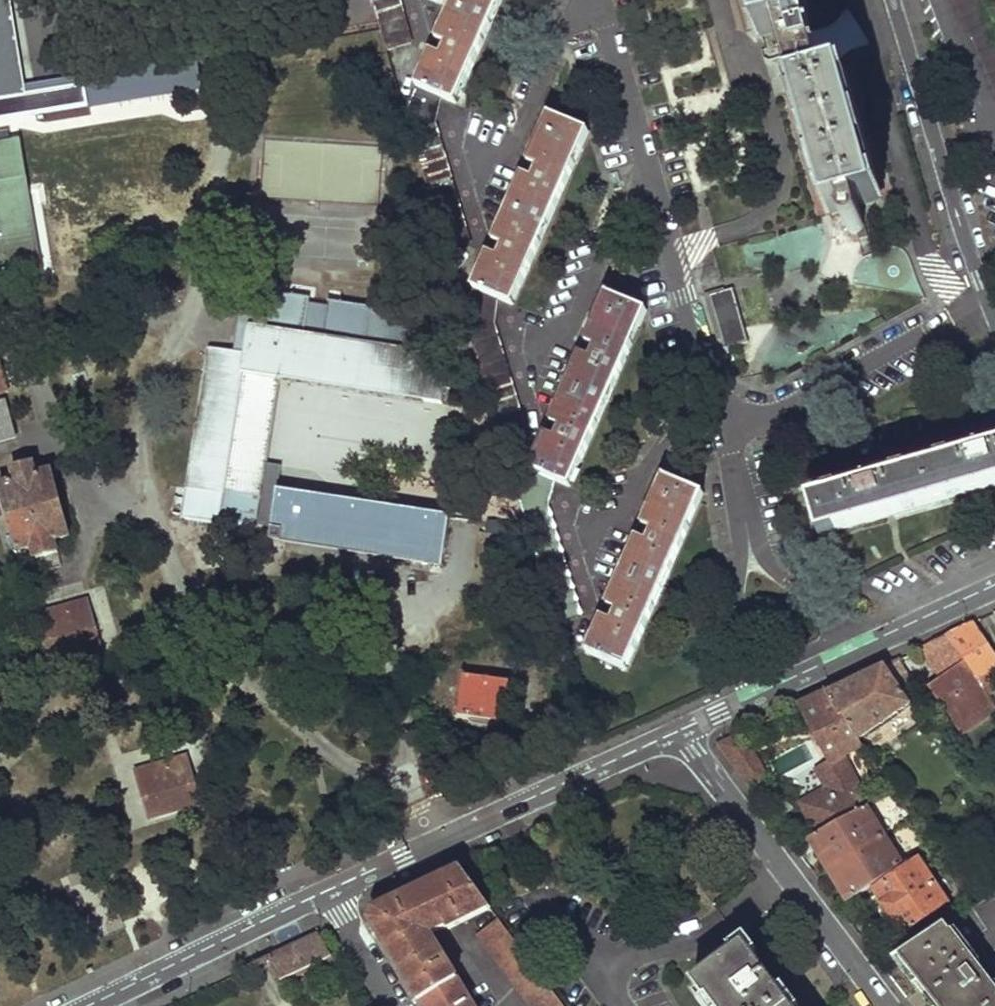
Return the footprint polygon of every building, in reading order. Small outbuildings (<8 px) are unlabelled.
[(389,51),(411,43),(399,0),(374,0),(389,51)] [(440,97),(456,104),(501,0),(456,0),(417,87),(440,97)] [(845,56),(837,42),(831,29),(824,31),(812,33),(803,0),(750,0),(760,37),(772,34),(779,32),(787,62),(807,130),(831,215),(845,211),(859,207),(879,201),(855,118),(844,76),(836,78),(834,70),(835,65),(839,61),(845,56)] [(965,25),(976,48),(987,77),(994,94),(994,16),(987,0),(952,0),(965,25)] [(853,53),(864,52),(854,34),(842,13),(837,24),(831,29),(837,42),(845,56),(853,53)] [(779,32),(772,34),(775,44),(781,42),(779,32)] [(440,97),(417,87),(407,112),(448,251),(470,245),(433,120),(440,97)] [(21,142),(16,110),(0,113),(0,145),(21,142)] [(473,288),(497,298),(512,305),(588,132),(549,115),(473,288)] [(9,271),(10,283),(42,278),(21,142),(0,145),(0,272),(9,271)] [(864,223),(859,207),(845,211),(849,217),(856,215),(861,218),(864,223)] [(850,233),(857,234),(866,231),(864,223),(861,218),(856,215),(849,217),(846,221),(845,227),(850,233)] [(867,237),(866,231),(857,234),(859,239),(867,237)] [(726,289),(706,295),(723,351),(751,343),(734,287),(726,289)] [(211,346),(186,517),(187,517),(224,522),(224,518),(260,524),(281,377),(446,401),(453,355),(407,348),(412,310),(332,297),(332,304),(311,301),(312,294),(267,288),(264,309),(245,306),(242,324),(252,325),(248,351),(238,350),(211,346)] [(497,298),(473,288),(465,308),(500,428),(522,421),(493,321),(497,298)] [(530,471),(555,481),(569,486),(646,312),(607,295),(530,471)] [(242,324),(238,350),(248,351),(252,325),(242,324)] [(8,390),(0,358),(0,392),(8,390)] [(15,436),(6,401),(0,402),(0,440),(15,436)] [(813,501),(823,536),(994,487),(994,449),(813,501)] [(0,482),(0,494),(16,551),(31,547),(35,557),(55,552),(53,540),(68,535),(50,469),(34,473),(31,464),(11,469),(13,479),(0,482)] [(555,481),(530,471),(520,493),(558,623),(579,616),(548,506),(555,481)] [(703,495),(663,477),(587,653),(626,670),(703,495)] [(472,531),(374,518),(368,552),(466,568),(472,531)] [(423,563),(412,560),(409,572),(421,575),(423,563)] [(88,608),(86,600),(70,604),(72,612),(88,608)] [(37,621),(48,661),(99,647),(88,608),(72,612),(70,604),(53,609),(54,617),(37,621)] [(54,617),(53,609),(35,613),(37,621),(54,617)] [(984,691),(992,685),(988,677),(994,673),(994,662),(971,624),(959,629),(947,635),(965,663),(984,691)] [(965,663),(947,635),(920,648),(941,679),(965,663)] [(941,679),(927,688),(955,730),(992,704),(984,691),(965,663),(941,679)] [(827,693),(859,740),(909,707),(884,665),(862,676),(827,693)] [(506,683),(459,677),(454,716),(500,722),(506,683)] [(827,693),(800,706),(836,759),(825,766),(836,783),(827,790),(800,809),(820,834),(869,809),(871,808),(839,764),(864,746),(859,740),(827,693)] [(992,704),(955,730),(959,735),(994,712),(994,708),(992,704)] [(172,769),(190,765),(187,756),(170,761),(172,769)] [(154,774),(138,778),(148,818),(200,803),(190,765),(172,769),(170,761),(152,766),(154,774)] [(154,774),(152,766),(136,771),(138,778),(154,774)] [(816,772),(827,790),(836,783),(825,766),(816,772)] [(824,858),(831,869),(886,837),(869,809),(820,834),(812,839),(818,848),(821,846),(827,855),(824,858)] [(846,893),(851,901),(904,866),(886,837),(831,869),(840,883),(844,880),(849,890),(846,893)] [(821,846),(818,848),(824,858),(827,855),(821,846)] [(920,862),(876,892),(905,934),(948,905),(920,862)] [(430,931),(444,924),(447,927),(490,906),(461,868),(416,889),(373,909),(368,919),(371,923),(377,919),(387,936),(381,940),(420,1005),(475,1005),(430,931)] [(844,880),(840,883),(846,893),(849,890),(844,880)] [(498,918),(477,933),(529,1005),(565,1005),(498,918)] [(387,936),(377,919),(371,923),(381,940),(387,936)] [(905,956),(943,1005),(994,1005),(994,983),(951,923),(905,956)] [(293,948),(268,959),(280,982),(318,963),(323,969),(333,964),(318,936),(293,948)] [(747,948),(696,985),(708,1002),(711,1000),(715,1005),(789,1005),(747,948)] [(905,956),(898,959),(934,1005),(943,1005),(905,956)]
